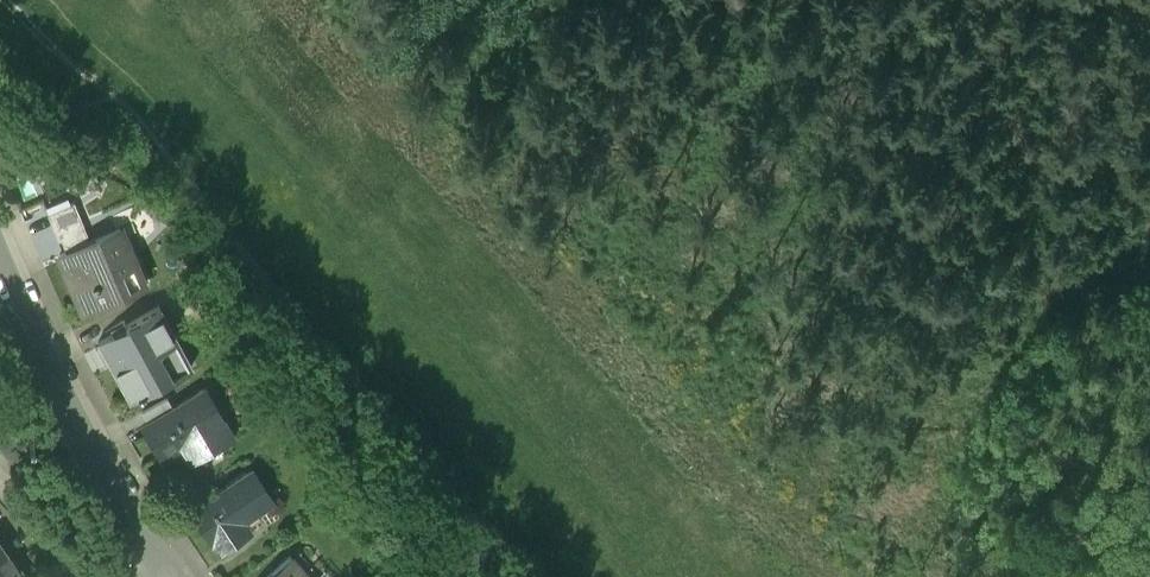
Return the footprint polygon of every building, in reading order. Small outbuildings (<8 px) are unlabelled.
[(66,249),(90,239),(73,200),(47,211),(58,237),(60,236),(66,249)] [(144,284),(120,227),(90,239),(66,249),(58,253),(83,310),(144,284)] [(92,337),(127,401),(134,398),(137,397),(144,394),(145,391),(190,368),(157,308),(123,326),(121,321),(92,337)] [(233,435),(205,388),(173,408),(148,422),(143,425),(161,456),(183,444),(192,459),(233,435)] [(141,410),(148,422),(173,408),(166,397),(141,410)] [(22,465),(33,454),(10,430),(0,440),(0,442),(22,465)] [(271,501),(251,471),(191,510),(218,550),(247,531),(241,521),(271,501)] [(7,549),(0,554),(0,576),(26,576),(7,549)] [(289,555),(263,576),(308,576),(289,555)] [(326,568),(315,576),(334,576),(326,568)]
